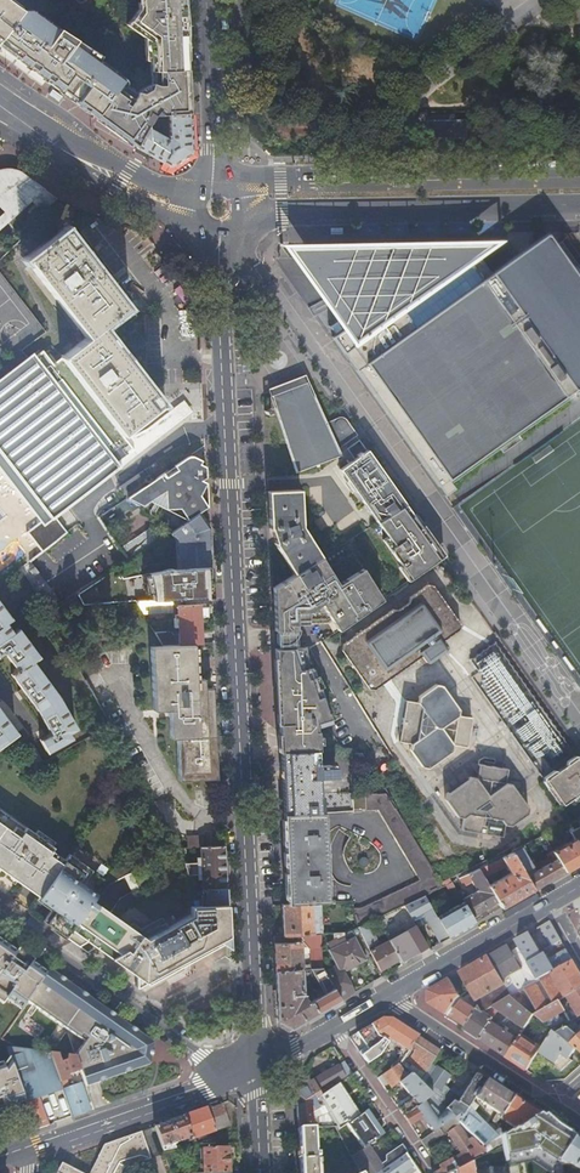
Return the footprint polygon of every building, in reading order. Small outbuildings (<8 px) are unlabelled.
[(22,10),(21,10),(20,12),(19,11),(9,5),(11,3),(7,0),(0,0),(0,39),(22,10)] [(18,5),(11,0),(7,0),(11,3),(9,5),(19,11),(20,12),(21,10),(22,10),(18,5)] [(150,72),(187,70),(185,28),(184,20),(183,0),(141,0),(141,2),(141,3),(142,3),(138,9),(127,25),(144,38),(149,41),(150,60),(150,72)] [(333,6),(419,41),(436,0),(335,0),(333,6)] [(22,10),(0,39),(0,47),(2,49),(58,89),(59,87),(61,89),(73,98),(75,99),(73,101),(75,102),(77,100),(95,113),(93,115),(95,117),(124,79),(126,76),(99,58),(97,61),(89,56),(91,52),(34,10),(33,11),(34,11),(31,15),(25,10),(22,10)] [(183,83),(187,83),(187,76),(187,72),(183,72),(183,71),(154,72),(150,73),(151,76),(151,83),(154,82),(154,85),(163,87),(165,85),(183,84),(183,83)] [(95,117),(136,147),(146,128),(153,116),(138,92),(136,92),(135,91),(126,85),(126,81),(124,79),(95,117)] [(159,116),(189,114),(187,83),(183,83),(183,84),(165,85),(163,87),(154,85),(154,82),(151,83),(151,84),(149,89),(142,93),(138,92),(153,116),(159,116)] [(139,89),(137,91),(138,92),(142,93),(149,89),(151,84),(150,84),(147,85),(145,85),(143,86),(140,88),(139,89)] [(61,89),(59,91),(72,100),(73,98),(61,89)] [(72,100),(59,91),(59,92),(67,98),(71,101),(72,100)] [(75,102),(93,115),(95,113),(77,100),(75,102)] [(190,152),(189,114),(159,116),(160,128),(161,130),(163,133),(165,134),(168,135),(168,138),(166,139),(146,128),(136,147),(155,158),(170,166),(179,159),(184,156),(190,152)] [(427,121),(427,139),(443,139),(455,139),(468,138),(468,131),(468,130),(467,120),(452,120),(452,117),(451,117),(449,118),(448,118),(447,119),(446,120),(427,121)] [(436,144),(436,152),(456,152),(456,144),(455,144),(443,144),(436,144)] [(0,168),(0,226),(51,191),(21,168),(12,165),(3,166),(0,168)] [(54,200),(47,194),(30,209),(36,216),(38,215),(40,217),(50,205),(49,204),(54,200)] [(67,230),(43,249),(28,261),(64,308),(68,314),(87,338),(61,359),(123,434),(161,402),(126,357),(102,327),(127,307),(67,230)] [(330,338),(346,361),(443,496),(453,489),(447,481),(496,446),(502,454),(503,454),(500,450),(518,437),(521,441),(521,440),(515,432),(573,391),(579,400),(579,399),(579,281),(556,247),(546,234),(490,274),(482,263),(466,241),(446,256),(439,247),(369,297),(342,317),(327,327),(333,336),(330,338)] [(291,246),(342,317),(369,297),(439,247),(446,256),(466,241),(291,246)] [(61,359),(54,363),(43,350),(33,351),(0,376),(0,448),(55,518),(73,503),(72,501),(136,450),(127,439),(123,434),(61,359)] [(306,383),(270,396),(282,433),(292,468),(292,470),(337,453),(336,450),(335,451),(333,447),(338,444),(339,446),(355,436),(343,420),(338,420),(324,426),(306,383)] [(127,439),(136,450),(193,410),(185,400),(127,439)] [(352,461),(338,470),(376,523),(404,505),(398,498),(363,448),(358,441),(345,449),(352,461)] [(65,532),(60,525),(57,521),(55,518),(0,448),(0,580),(65,532)] [(195,467),(199,465),(195,462),(197,459),(194,458),(192,457),(191,457),(188,457),(186,458),(188,459),(189,459),(189,460),(190,461),(190,462),(190,465),(195,467)] [(191,518),(207,507),(206,487),(206,483),(201,481),(206,478),(205,468),(199,465),(195,467),(190,465),(190,462),(190,461),(189,460),(189,459),(188,459),(186,458),(170,469),(126,499),(142,506),(149,502),(163,493),(164,510),(187,521),(191,518)] [(126,497),(151,480),(143,466),(117,484),(126,497)] [(268,529),(269,529),(271,537),(273,544),(272,544),(293,575),(320,558),(300,528),(298,491),(266,493),(268,529)] [(161,508),(164,510),(163,493),(149,502),(152,504),(161,508)] [(73,503),(55,518),(57,521),(75,505),(73,503)] [(158,515),(161,508),(152,504),(149,510),(149,511),(148,512),(149,514),(149,515),(150,516),(151,517),(153,518),(154,518),(155,517),(156,517),(157,517),(157,516),(158,515)] [(404,505),(376,523),(386,537),(381,541),(409,580),(443,556),(413,515),(411,516),(404,505)] [(197,568),(210,567),(209,549),(208,528),(207,526),(205,527),(202,522),(203,521),(208,519),(207,507),(191,518),(187,521),(170,533),(175,540),(176,569),(179,569),(197,568)] [(283,581),(309,624),(326,623),(330,621),(337,632),(380,601),(351,553),(326,569),(320,558),(293,575),(283,581)] [(180,599),(199,598),(211,597),(210,567),(197,568),(179,569),(176,569),(169,569),(161,572),(160,572),(150,575),(152,590),(152,601),(176,599),(180,599)] [(294,625),(309,624),(283,581),(271,589),(273,631),(276,631),(277,637),(277,645),(279,645),(282,644),(284,644),(287,644),(289,643),(291,641),(293,639),(294,637),(295,635),(295,633),(295,631),(294,625)] [(344,644),(342,650),(370,688),(376,690),(422,656),(426,661),(427,662),(428,663),(429,663),(430,662),(446,651),(447,650),(447,649),(447,648),(443,642),(460,630),(461,624),(434,586),(428,585),(411,597),(409,603),(399,610),(394,609),(344,644)] [(152,601),(136,602),(143,614),(172,612),(172,604),(180,603),(180,599),(176,599),(163,600),(152,601)] [(193,644),(201,644),(199,605),(177,606),(177,615),(174,615),(174,619),(177,619),(177,628),(175,628),(176,632),(178,632),(178,634),(172,634),(172,633),(154,634),(162,647),(193,644)] [(6,664),(10,661),(15,669),(14,671),(15,672),(14,672),(14,673),(11,676),(21,690),(18,693),(25,702),(29,699),(37,711),(45,725),(41,727),(46,736),(39,740),(46,752),(70,739),(67,734),(75,730),(57,697),(31,662),(37,658),(17,629),(14,631),(7,622),(10,620),(0,606),(0,657),(6,664)] [(563,745),(494,643),(468,661),(536,763),(563,745)] [(194,680),(193,644),(162,647),(150,648),(152,710),(168,709),(169,738),(176,738),(178,781),(215,779),(212,689),(202,689),(202,680),(194,680)] [(274,654),(276,689),(317,687),(311,669),(305,669),(304,648),(274,649),(274,654)] [(417,740),(410,744),(409,750),(421,767),(427,768),(451,751),(452,745),(453,743),(442,727),(457,716),(458,711),(441,686),(435,685),(418,697),(417,703),(422,708),(417,740)] [(277,711),(278,722),(329,720),(327,713),(325,713),(322,704),(323,703),(319,688),(317,688),(317,687),(276,689),(277,711)] [(422,708),(417,703),(405,701),(398,742),(410,744),(417,740),(422,708)] [(16,734),(0,713),(0,747),(16,734)] [(453,743),(452,745),(466,748),(471,718),(457,716),(442,727),(453,743)] [(279,739),(279,752),(316,750),(317,750),(317,738),(316,732),(315,732),(315,727),(330,722),(329,720),(278,722),(279,739)] [(0,747),(0,755),(1,757),(21,742),(16,734),(0,747)] [(34,766),(41,761),(28,738),(21,743),(34,766)] [(281,788),(282,815),(319,813),(318,787),(317,778),(334,777),(334,766),(328,766),(328,765),(317,765),(316,758),(316,750),(279,752),(281,788)] [(544,780),(562,806),(570,800),(571,801),(579,795),(579,766),(575,758),(544,780)] [(474,765),(471,779),(483,797),(499,785),(503,785),(505,770),(474,765)] [(440,796),(439,801),(452,818),(457,819),(462,816),(496,821),(499,826),(501,827),(505,827),(521,815),(522,809),(505,786),(503,785),(499,785),(483,797),(471,779),(464,779),(440,796)] [(360,909),(351,909),(356,928),(365,924),(376,918),(402,905),(423,895),(441,887),(439,883),(386,793),(348,795),(351,810),(363,809),(363,811),(377,810),(418,881),(360,909)] [(7,875),(11,870),(22,877),(45,844),(25,830),(0,812),(0,870),(7,875)] [(285,882),(286,905),(319,904),(329,903),(329,900),(327,900),(324,819),(323,813),(319,813),(282,815),(282,822),(283,824),(285,882)] [(462,816),(457,819),(455,831),(499,839),(501,827),(499,826),(496,821),(462,816)] [(572,831),(571,828),(567,830),(572,840),(576,847),(579,845),(579,827),(572,831)] [(15,881),(38,897),(61,865),(48,855),(51,852),(53,848),(52,847),(34,835),(26,828),(25,830),(45,844),(22,877),(11,870),(7,875),(15,881)] [(37,831),(34,835),(52,847),(54,843),(37,831)] [(572,840),(551,852),(556,860),(563,872),(579,862),(579,853),(576,847),(572,840)] [(201,890),(226,889),(225,868),(223,847),(199,848),(199,858),(200,880),(201,890)] [(563,872),(556,860),(529,876),(523,865),(527,863),(518,849),(512,852),(510,853),(532,890),(563,872)] [(184,862),(194,862),(193,850),(184,850),(184,862)] [(61,865),(64,861),(51,852),(48,855),(61,865)] [(517,899),(532,890),(510,853),(477,869),(483,878),(505,867),(509,874),(487,886),(497,903),(500,908),(517,899)] [(77,867),(80,863),(68,855),(65,859),(77,867)] [(182,864),(186,875),(196,875),(196,880),(200,880),(199,858),(196,863),(182,864)] [(60,927),(68,933),(91,901),(105,881),(80,863),(77,867),(65,859),(64,861),(61,865),(38,897),(52,908),(42,922),(49,927),(51,924),(57,928),(55,931),(56,932),(60,927)] [(356,862),(356,863),(356,864),(357,866),(358,867),(359,867),(361,867),(362,867),(363,866),(364,865),(365,863),(364,861),(364,860),(362,859),(361,859),(359,859),(357,860),(356,862)] [(471,918),(497,903),(487,886),(483,878),(477,869),(466,874),(475,892),(461,900),(471,918)] [(12,884),(15,881),(7,875),(5,879),(12,884)] [(455,879),(450,882),(456,894),(461,891),(455,879)] [(195,906),(226,905),(226,897),(226,889),(201,890),(201,896),(192,897),(195,906)] [(439,943),(448,938),(436,917),(423,895),(402,905),(408,916),(410,919),(421,913),(439,943)] [(471,918),(461,900),(460,900),(462,903),(436,917),(448,938),(461,931),(475,923),(471,918)] [(228,948),(227,929),(226,905),(195,906),(190,907),(190,915),(146,940),(109,914),(96,905),(91,901),(68,933),(65,938),(72,943),(83,951),(86,954),(95,949),(134,977),(143,983),(166,971),(169,973),(178,968),(178,964),(196,954),(217,942),(221,944),(228,949),(228,948)] [(280,906),(282,937),(300,936),(312,935),(311,908),(314,911),(320,911),(319,904),(286,905),(280,906)] [(402,905),(376,918),(381,929),(408,916),(402,905)] [(550,922),(541,927),(552,947),(561,941),(550,922)] [(378,971),(396,960),(386,942),(377,947),(365,924),(356,928),(378,971)] [(56,932),(65,938),(68,933),(60,927),(56,932)] [(398,962),(425,946),(414,927),(391,940),(389,936),(385,938),(387,940),(387,941),(386,942),(396,960),(398,962)] [(539,954),(529,934),(515,942),(527,964),(540,957),(539,954),(542,953),(542,952),(539,954)] [(273,954),(274,972),(302,970),(300,936),(282,937),(273,937),(273,954)] [(335,966),(323,973),(339,1001),(353,993),(342,972),(365,960),(353,937),(345,941),(343,937),(333,943),(332,941),(325,945),(327,950),(326,950),(335,966)] [(17,952),(0,940),(0,944),(15,955),(17,953),(17,952)] [(17,953),(15,955),(0,944),(0,1000),(5,1003),(6,1001),(8,998),(23,1008),(27,1003),(44,977),(30,968),(32,965),(32,964),(17,953)] [(502,950),(488,958),(502,982),(522,971),(509,946),(502,950)] [(26,955),(19,950),(17,952),(17,953),(32,964),(34,961),(26,955)] [(540,957),(527,964),(538,981),(573,962),(567,951),(548,962),(544,955),(543,955),(542,953),(539,954),(540,957)] [(502,982),(488,958),(476,965),(460,974),(471,994),(475,1002),(504,986),(502,982)] [(538,982),(511,997),(534,1017),(560,1002),(564,999),(579,990),(579,975),(579,974),(573,962),(538,981),(538,982)] [(46,974),(32,965),(30,968),(44,977),(46,974)] [(290,1029),(320,1012),(339,1001),(323,973),(322,969),(302,970),(274,972),(275,991),(277,1022),(284,1025),(290,1029)] [(67,984),(49,971),(46,974),(44,977),(27,1003),(57,1023),(79,992),(67,984)] [(143,983),(134,977),(135,987),(143,983)] [(457,1000),(461,998),(449,980),(428,992),(428,1004),(436,1009),(447,1016),(457,1000)] [(564,999),(565,1002),(569,1000),(579,1017),(579,990),(564,999)] [(103,1010),(79,992),(57,1023),(83,1043),(73,1056),(74,1057),(99,1060),(101,1060),(126,1025),(103,1010)] [(475,1002),(471,994),(467,997),(472,1006),(477,1010),(479,1008),(475,1002)] [(511,997),(494,1007),(521,1026),(515,1034),(520,1037),(521,1036),(534,1017),(511,997)] [(20,1012),(23,1008),(8,998),(6,1001),(20,1012)] [(560,1002),(534,1017),(544,1024),(565,1012),(560,1002)] [(466,1028),(476,1012),(462,1003),(451,1017),(466,1028)] [(482,1014),(479,1008),(477,1010),(476,1012),(466,1028),(464,1031),(485,1045),(506,1058),(518,1041),(507,1033),(509,1030),(506,1028),(504,1031),(491,1023),(492,1020),(484,1013),(482,1014)] [(391,1041),(407,1052),(417,1037),(391,1019),(382,1019),(367,1028),(356,1035),(366,1049),(359,1053),(368,1065),(380,1056),(389,1044),(391,1041)] [(557,1035),(579,1054),(579,1037),(572,1030),(578,1027),(576,1024),(557,1035)] [(134,1032),(126,1025),(101,1060),(99,1060),(106,1080),(149,1066),(150,1059),(151,1051),(152,1044),(134,1032)] [(553,1032),(541,1049),(540,1052),(547,1058),(545,1060),(558,1069),(563,1065),(571,1059),(569,1056),(574,1052),(578,1056),(579,1054),(557,1035),(553,1032)] [(541,1049),(521,1036),(520,1037),(518,1041),(506,1058),(516,1065),(526,1072),(540,1052),(541,1049)] [(428,1044),(417,1037),(407,1052),(400,1063),(402,1066),(405,1061),(425,1074),(440,1051),(428,1044)] [(49,1054),(36,1053),(6,1049),(10,1059),(23,1099),(25,1103),(26,1109),(34,1132),(47,1127),(37,1099),(62,1090),(59,1084),(49,1054)] [(79,1071),(74,1057),(65,1056),(65,1062),(62,1063),(62,1061),(58,1061),(57,1055),(49,1054),(59,1084),(68,1080),(67,1076),(79,1071)] [(99,1060),(74,1057),(79,1071),(85,1088),(98,1083),(106,1080),(99,1060)] [(10,1059),(3,1069),(0,1070),(0,1115),(5,1113),(4,1110),(3,1107),(23,1099),(10,1059)] [(336,1068),(310,1083),(318,1098),(338,1085),(352,1075),(343,1063),(336,1068)] [(396,1065),(377,1079),(383,1087),(388,1084),(391,1090),(398,1084),(403,1080),(408,1077),(406,1074),(403,1075),(396,1065)] [(426,1083),(443,1095),(454,1079),(436,1068),(426,1083)] [(458,1123),(486,1082),(473,1073),(470,1077),(472,1079),(457,1102),(445,1094),(439,1104),(446,1111),(454,1119),(458,1123)] [(403,1080),(398,1084),(414,1103),(409,1104),(399,1111),(403,1117),(433,1097),(413,1077),(405,1083),(403,1080)] [(486,1082),(458,1123),(472,1138),(481,1147),(486,1144),(493,1140),(482,1127),(484,1126),(483,1124),(480,1125),(471,1116),(478,1106),(475,1104),(477,1101),(486,1108),(485,1110),(486,1111),(488,1109),(496,1114),(491,1122),(495,1124),(498,1120),(500,1117),(499,1116),(511,1098),(500,1091),(486,1082)] [(299,1093),(312,1117),(317,1126),(323,1123),(320,1117),(317,1118),(314,1112),(323,1106),(318,1098),(310,1083),(304,1085),(306,1089),(299,1093)] [(64,1090),(74,1118),(87,1113),(90,1112),(80,1084),(64,1090)] [(338,1085),(318,1098),(323,1106),(337,1131),(346,1124),(358,1116),(338,1085)] [(298,1129),(313,1128),(312,1117),(299,1093),(297,1094),(298,1129)] [(433,1097),(403,1117),(409,1126),(422,1119),(433,1133),(435,1131),(454,1119),(446,1111),(439,1116),(432,1106),(437,1102),(433,1097)] [(500,1117),(498,1120),(512,1129),(521,1124),(537,1115),(529,1110),(511,1098),(499,1116),(500,1117)] [(25,1103),(23,1099),(3,1107),(4,1110),(25,1103)] [(202,1111),(183,1118),(191,1141),(230,1127),(222,1104),(202,1111)] [(358,1116),(346,1124),(363,1149),(371,1144),(382,1136),(365,1112),(358,1116)] [(512,1129),(499,1137),(504,1161),(533,1159),(552,1169),(555,1164),(572,1138),(558,1129),(555,1127),(537,1115),(512,1129)] [(163,1125),(155,1128),(163,1152),(176,1149),(175,1144),(187,1140),(188,1143),(192,1142),(191,1141),(183,1118),(177,1120),(172,1122),(163,1125)] [(481,1147),(472,1138),(467,1141),(457,1127),(446,1134),(462,1156),(452,1161),(452,1160),(438,1168),(440,1171),(437,1172),(450,1172),(455,1170),(459,1168),(472,1161),(471,1160),(485,1153),(480,1148),(481,1147)] [(314,1159),(317,1158),(317,1154),(314,1154),(313,1128),(298,1129),(300,1172),(315,1172),(314,1159)] [(420,1142),(430,1135),(425,1128),(418,1132),(415,1128),(412,1130),(420,1142)] [(430,1135),(420,1142),(430,1158),(435,1155),(429,1146),(440,1138),(435,1131),(433,1133),(430,1135)] [(125,1169),(152,1159),(142,1132),(105,1145),(91,1172),(123,1172),(125,1169)] [(493,1140),(486,1144),(488,1148),(495,1144),(496,1149),(501,1146),(499,1137),(493,1140)] [(555,1164),(552,1169),(553,1172),(562,1172),(561,1167),(567,1166),(577,1172),(579,1172),(579,1143),(572,1138),(555,1164)] [(405,1155),(406,1154),(401,1147),(377,1162),(370,1151),(374,1148),(371,1144),(363,1149),(351,1157),(360,1172),(379,1172),(405,1155)] [(227,1150),(202,1151),(203,1172),(229,1172),(227,1150)] [(414,1166),(412,1167),(405,1155),(379,1172),(419,1172),(414,1166)] [(474,1172),(472,1161),(459,1168),(455,1170),(455,1172),(474,1172)] [(520,1163),(510,1164),(511,1172),(521,1172),(520,1163)]
